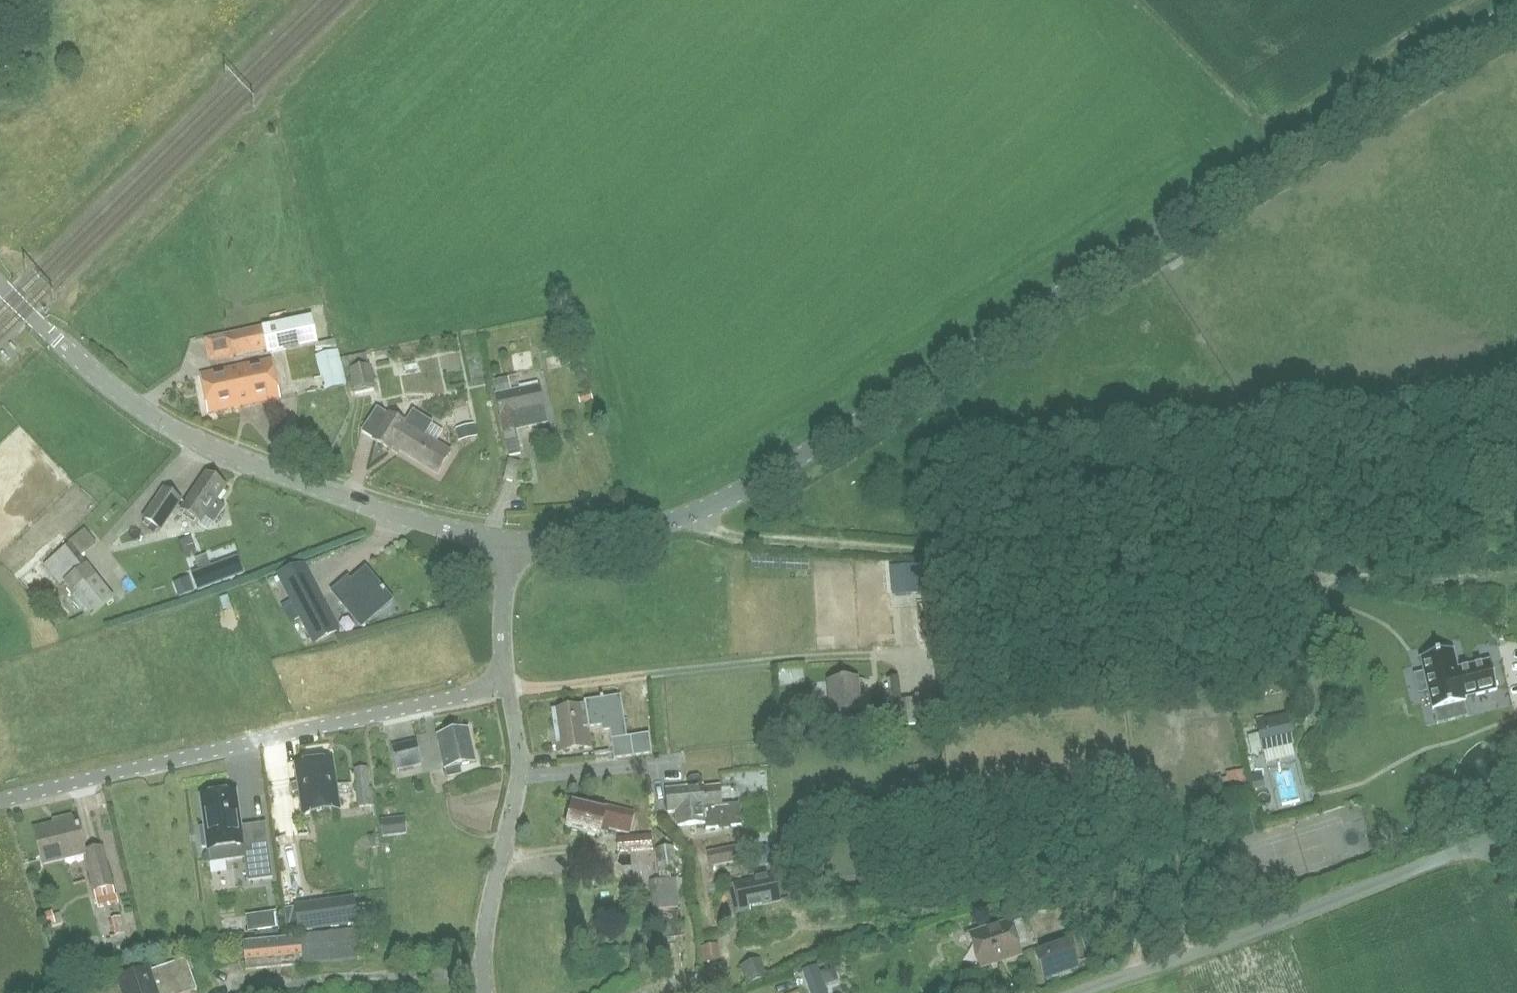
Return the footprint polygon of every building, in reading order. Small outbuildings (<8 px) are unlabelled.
[(243,354),(268,349),(269,353),(316,343),(310,316),(238,332),(243,354)] [(210,339),(218,352),(235,341),(227,328),(210,339)] [(367,353),(341,358),(345,372),(349,371),(354,394),(375,390),(367,353)] [(280,399),(272,359),(200,374),(209,414),(280,399)] [(520,390),(496,396),(500,417),(504,433),(519,429),(518,425),(528,422),(529,427),(547,423),(544,407),(544,406),(540,386),(520,390)] [(594,400),(591,389),(581,392),(584,402),(594,400)] [(377,407),(360,432),(398,455),(400,452),(439,476),(454,452),(426,435),(433,423),(413,410),(405,422),(390,413),(388,415),(377,407)] [(459,439),(476,435),(474,425),(457,429),(459,439)] [(225,507),(216,501),(226,487),(206,473),(181,509),(199,521),(196,524),(207,532),(225,507)] [(163,490),(143,519),(159,531),(179,501),(163,490)] [(91,516),(78,531),(91,543),(104,529),(91,516)] [(114,598),(83,558),(71,543),(43,565),(60,587),(64,584),(90,617),(114,598)] [(199,571),(192,574),(198,591),(243,574),(237,557),(211,567),(206,555),(195,560),(199,571)] [(895,565),(896,593),(925,592),(923,564),(895,565)] [(347,579),(332,592),(361,626),(392,600),(366,569),(350,582),(347,579)] [(190,581),(175,586),(180,598),(195,592),(190,581)] [(336,630),(314,588),(292,599),(314,641),(336,630)] [(1424,672),(1414,675),(1419,692),(1428,690),(1436,723),(1468,715),(1464,702),(1465,701),(1464,697),(1496,689),(1490,661),(1457,669),(1452,649),(1420,657),(1424,672)] [(1495,680),(1512,678),(1509,650),(1492,652),(1495,680)] [(891,709),(868,713),(870,728),(882,726),(909,723),(906,699),(903,677),(887,679),(891,709)] [(857,680),(828,683),(831,709),(817,711),(818,728),(860,723),(859,711),(860,711),(857,680)] [(602,698),(584,701),(584,705),(586,717),(588,728),(594,727),(601,726),(601,729),(602,731),(606,731),(609,730),(611,739),(619,738),(627,737),(624,716),(621,696),(602,698)] [(918,697),(906,699),(909,723),(921,721),(918,697)] [(568,708),(551,710),(555,731),(558,752),(574,749),(591,747),(588,728),(586,717),(584,705),(568,708)] [(1254,721),(1261,752),(1294,744),(1286,714),(1254,721)] [(462,775),(460,766),(474,762),(467,729),(438,735),(447,778),(462,775)] [(638,735),(630,736),(632,746),(633,756),(652,753),(650,743),(649,733),(638,735)] [(619,738),(611,739),(611,744),(614,759),(623,757),(633,756),(632,746),(630,736),(627,737),(619,738)] [(416,744),(393,749),(397,769),(421,764),(416,744)] [(332,760),(296,766),(304,816),(340,810),(332,760)] [(357,788),(369,786),(366,768),(355,770),(357,788)] [(1248,793),(1244,770),(1226,773),(1230,796),(1248,793)] [(1258,774),(1250,776),(1253,788),(1260,787),(1258,774)] [(687,782),(688,787),(666,790),(668,812),(675,811),(677,825),(707,822),(707,827),(718,826),(718,829),(729,828),(729,825),(742,824),(740,803),(721,805),(720,786),(704,788),(703,779),(699,776),(690,778),(687,782)] [(208,850),(243,845),(236,791),(200,796),(205,827),(199,828),(202,848),(207,847),(208,850)] [(257,792),(258,838),(286,837),(285,791),(257,792)] [(585,800),(584,806),(573,803),(567,829),(599,836),(601,829),(629,836),(635,812),(585,800)] [(84,849),(77,819),(73,820),(72,816),(59,819),(60,823),(34,829),(42,865),(64,859),(63,854),(84,849)] [(382,837),(407,834),(405,817),(380,820),(382,837)] [(618,855),(652,851),(651,835),(616,838),(618,855)] [(718,866),(744,861),(741,845),(707,852),(710,867),(707,867),(708,871),(719,869),(718,866)] [(248,881),(272,878),(268,846),(244,849),(248,881)] [(115,895),(104,847),(83,851),(92,892),(94,891),(98,909),(119,904),(117,895),(115,895)] [(677,871),(674,847),(655,849),(658,873),(677,871)] [(733,914),(781,902),(774,873),(725,885),(733,914)] [(674,879),(650,882),(654,912),(657,938),(681,935),(677,909),(678,908),(678,904),(674,879)] [(353,900),(293,908),(296,932),(356,924),(353,900)] [(275,912),(246,916),(248,931),(277,928),(275,912)] [(130,957),(121,917),(111,920),(115,937),(111,938),(113,949),(116,960),(130,957)] [(1008,922),(971,933),(982,968),(1018,957),(1016,953),(1036,947),(1027,918),(1009,924),(1008,922)] [(245,962),(246,970),(361,959),(358,930),(299,936),(300,938),(246,943),(243,945),(245,962)] [(1074,942),(1045,950),(1053,978),(1082,969),(1079,961),(1074,942)] [(701,946),(703,964),(723,962),(722,950),(719,951),(718,944),(701,946)] [(844,992),(861,992),(846,953),(831,959),(844,992)] [(766,978),(758,958),(738,965),(746,985),(766,978)] [(151,971),(150,969),(117,980),(122,992),(190,992),(197,991),(186,959),(151,971)]
